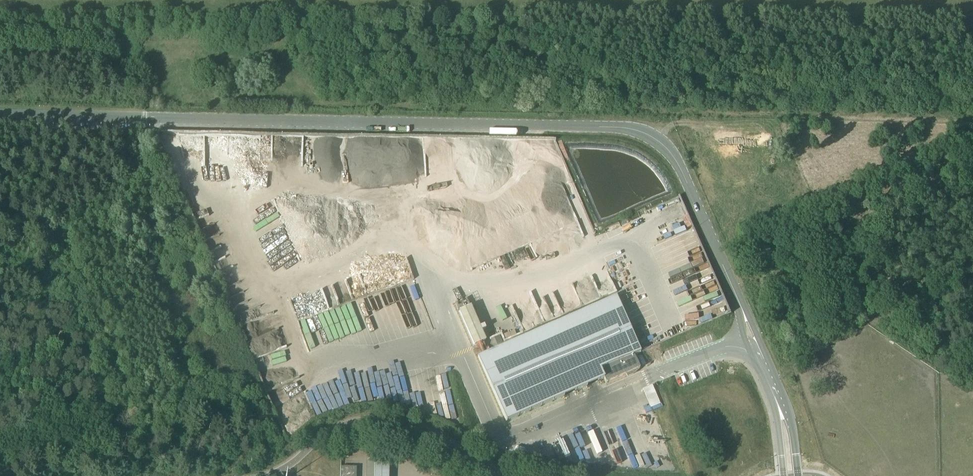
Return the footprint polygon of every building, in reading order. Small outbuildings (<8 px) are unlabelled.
[(633,374),(632,372),(640,369),(634,356),(640,353),(616,297),(478,357),(506,422),(604,380),(606,384),(626,375),(627,377),(633,374)] [(485,341),(470,307),(459,312),(474,346),(485,341)] [(356,468),(340,467),(340,475),(356,475),(356,468)]
